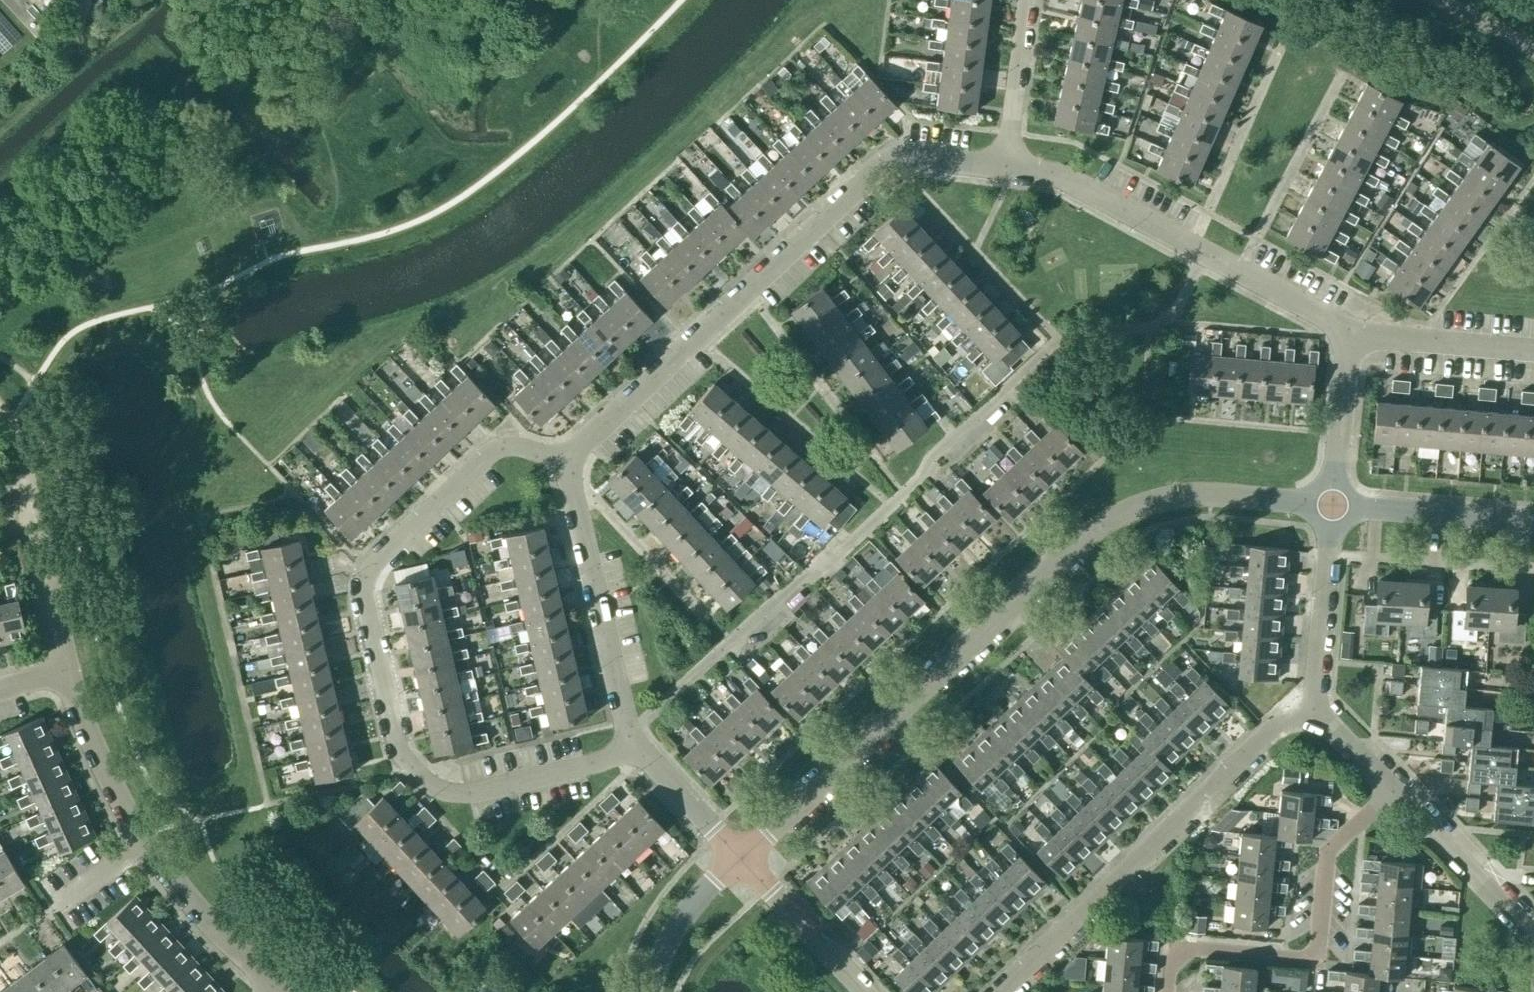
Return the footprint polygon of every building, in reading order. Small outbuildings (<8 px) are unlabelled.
[(83,17),(102,0),(67,0),(83,17)] [(933,5),(950,7),(948,20),(986,25),(989,4),(957,0),(934,0),(933,5)] [(1120,4),(1101,0),(1082,0),(1078,16),(1115,25),(1131,29),(1133,20),(1117,17),(1120,4)] [(1120,4),(1136,8),(1136,7),(1138,0),(1101,0),(1120,4)] [(1136,7),(1151,11),(1154,0),(1138,0),(1136,7)] [(1218,30),(1253,45),(1261,25),(1211,3),(1208,12),(1223,18),(1218,30)] [(1112,38),(1115,25),(1078,16),(1073,37),(1111,46),(1110,46),(1126,50),(1127,49),(1138,52),(1140,44),(1112,38)] [(986,25),(948,20),(932,18),(931,27),(947,29),(945,41),(983,46),(986,25)] [(1253,45),(1218,30),(1202,23),(1199,31),(1214,38),(1209,50),(1244,65),(1253,45)] [(1108,59),(1110,46),(1111,46),(1073,37),(1068,58),(1106,67),(1122,71),(1124,63),(1108,59)] [(983,46),(945,41),(929,39),(928,48),(944,50),(943,63),(981,68),(983,46)] [(1244,65),(1209,50),(1194,43),(1190,51),(1205,58),(1200,69),(1235,85),(1244,65)] [(1103,80),(1106,67),(1068,58),(1063,80),(1101,88),(1117,92),(1119,84),(1103,80)] [(981,68),(943,63),(926,61),(925,69),(941,72),(940,84),(978,89),(981,68)] [(1235,85),(1200,69),(1185,63),(1182,71),(1197,77),(1192,89),(1227,104),(1235,85)] [(784,79),(791,73),(784,65),(777,71),(784,79)] [(853,91),(879,120),(895,105),(857,65),(851,71),(862,83),(853,91)] [(1153,72),(1150,81),(1161,86),(1165,77),(1153,72)] [(879,120),(853,91),(842,79),(835,85),(846,97),(837,106),(863,134),(879,120)] [(770,80),(761,87),(769,96),(778,89),(770,80)] [(1098,101),(1101,88),(1063,80),(1059,101),(1096,110),(1112,113),(1114,105),(1098,101)] [(978,89),(940,84),(923,82),(922,91),(939,93),(937,107),(975,112),(978,89)] [(1227,104),(1192,89),(1176,82),(1173,91),(1188,97),(1183,109),(1183,110),(1218,125),(1227,104)] [(1356,104),(1390,121),(1405,129),(1409,121),(1394,114),(1401,101),(1367,83),(1356,104)] [(1146,93),(1141,108),(1147,111),(1152,96),(1146,93)] [(863,134),(837,106),(826,94),(819,100),(831,112),(821,121),(847,149),(863,134)] [(1093,122),(1096,110),(1059,101),(1054,122),(1107,134),(1109,126),(1093,122)] [(1451,101),(1445,112),(1460,120),(1466,109),(1451,101)] [(1183,110),(1183,109),(1168,102),(1164,110),(1179,117),(1174,129),(1209,145),(1218,125),(1183,110)] [(1384,133),(1390,121),(1356,104),(1346,123),(1380,141),(1394,148),(1399,140),(1384,133)] [(847,149),(821,121),(810,109),(804,115),(815,127),(805,135),(832,164),(847,149)] [(1174,129),(1159,122),(1156,130),(1171,137),(1166,148),(1201,164),(1209,145),(1174,129)] [(832,164),(805,135),(794,123),(788,129),(799,141),(790,150),(816,178),(832,164)] [(1374,152),(1380,141),(1346,123),(1336,141),(1370,159),(1370,160),(1384,167),(1389,160),(1374,152)] [(1475,161),(1506,184),(1519,166),(1474,134),(1469,141),(1483,151),(1475,161)] [(816,178),(790,150),(778,138),(772,144),(783,156),(774,165),(800,193),(816,178)] [(1364,171),(1370,160),(1370,159),(1336,141),(1326,160),(1360,178),(1360,179),(1374,187),(1375,186),(1384,191),(1388,184),(1364,171)] [(1201,164),(1166,148),(1150,142),(1147,150),(1162,157),(1156,170),(1191,185),(1201,164)] [(1475,161),(1462,151),(1457,158),(1470,168),(1462,178),(1462,179),(1493,201),(1506,184),(1475,161)] [(800,193),(774,165),(763,153),(756,159),(767,171),(758,180),(784,208),(800,193)] [(1354,190),(1360,179),(1360,178),(1326,160),(1316,180),(1362,205),(1364,206),(1368,198),(1354,190)] [(784,208),(758,180),(747,167),(740,173),(752,186),(742,194),(768,222),(784,208)] [(713,173),(709,177),(722,191),(724,188),(730,183),(718,169),(713,173)] [(1462,179),(1462,178),(1449,169),(1444,176),(1457,186),(1450,196),(1481,218),(1493,201),(1462,179)] [(1356,216),(1362,205),(1316,180),(1306,199),(1339,217),(1354,225),(1358,217),(1356,216)] [(1410,181),(1404,190),(1411,195),(1417,186),(1410,181)] [(768,222),(742,194),(731,182),(730,183),(724,188),(736,200),(726,209),(747,231),(746,232),(751,238),(768,222)] [(1481,218),(1450,196),(1436,186),(1431,194),(1435,196),(1427,206),(1468,236),(1481,218)] [(747,231),(726,209),(710,191),(703,197),(714,209),(705,218),(731,246),(746,232),(747,231)] [(1383,192),(1376,204),(1386,211),(1394,199),(1383,192)] [(1414,198),(1407,208),(1416,215),(1419,211),(1423,205),(1414,198)] [(1333,229),(1339,217),(1306,199),(1296,219),(1329,236),(1344,244),(1348,236),(1333,229)] [(1423,205),(1419,211),(1432,221),(1425,231),(1456,253),(1468,236),(1427,206),(1424,204),(1423,205)] [(731,246),(705,218),(694,206),(687,212),(698,224),(689,233),(715,261),(731,246)] [(889,250),(917,224),(901,207),(861,245),(867,251),(880,240),(888,249),(889,250)] [(1334,263),(1338,255),(1323,248),(1329,236),(1296,219),(1285,238),(1334,263)] [(715,261),(689,233),(678,221),(671,227),(683,239),(673,248),(699,276),(715,261)] [(1456,253),(1425,231),(1411,221),(1406,229),(1419,238),(1412,249),(1443,271),(1456,253)] [(904,266),(932,239),(917,224),(889,250),(888,249),(876,261),(882,267),(894,256),(903,265),(904,266)] [(632,235),(623,243),(620,246),(633,260),(639,255),(651,268),(640,278),(666,306),(683,290),(657,262),(632,235)] [(699,276),(673,248),(662,235),(655,241),(667,253),(657,262),(683,290),(699,276)] [(918,281),(946,255),(932,239),(904,266),(903,265),(891,276),(897,283),(909,272),(918,281)] [(1443,271),(1412,249),(1399,239),(1393,246),(1407,256),(1399,266),(1399,267),(1430,289),(1443,271)] [(1347,247),(1342,257),(1352,262),(1357,252),(1347,247)] [(1369,264),(1376,253),(1368,249),(1361,259),(1369,264)] [(933,297),(961,270),(946,255),(918,281),(906,292),(912,299),(924,287),(933,297)] [(1399,267),(1399,266),(1386,256),(1381,264),(1394,273),(1386,285),(1417,307),(1430,289),(1399,267)] [(1361,259),(1353,273),(1367,281),(1375,267),(1369,264),(1361,259)] [(876,261),(869,268),(875,274),(882,267),(876,261)] [(564,269),(555,278),(560,283),(569,275),(564,269)] [(947,312),(975,286),(961,270),(933,297),(921,308),(927,314),(939,303),(947,312)] [(610,307),(636,335),(652,320),(614,280),(608,286),(619,298),(610,307)] [(962,328),(990,302),(975,286),(947,312),(935,324),(941,330),(953,319),(962,328)] [(592,288),(585,294),(591,301),(592,300),(598,294),(592,288)] [(805,329),(836,306),(849,296),(844,289),(831,299),(822,288),(791,311),(805,329)] [(636,335),(610,307),(598,294),(592,300),(603,313),(594,321),(620,349),(636,335)] [(863,301),(856,306),(857,306),(862,313),(869,308),(863,301)] [(953,337),(950,340),(956,346),(958,344),(967,353),(968,353),(977,344),(1005,318),(990,302),(962,328),(953,337)] [(818,346),(849,323),(862,313),(857,306),(844,316),(836,306),(805,329),(818,346)] [(620,349),(594,321),(582,309),(576,315),(587,327),(578,336),(604,364),(620,349)] [(967,353),(958,361),(968,371),(975,364),(972,361),(983,350),(992,360),(980,370),(994,385),(1012,368),(1009,366),(1029,347),(1019,336),(1021,334),(1005,318),(977,344),(968,353),(967,353)] [(831,364),(862,341),(875,331),(870,324),(857,334),(849,323),(818,346),(831,364)] [(604,364),(578,336),(567,324),(560,330),(571,342),(562,351),(588,379),(604,364)] [(935,325),(927,332),(932,338),(940,330),(935,325)] [(562,351),(551,339),(544,345),(556,357),(546,365),(573,394),(588,379),(562,351)] [(905,346),(902,348),(905,352),(910,358),(920,350),(915,344),(912,340),(905,346)] [(844,381),(875,358),(888,348),(883,341),(870,351),(862,341),(831,364),(844,381)] [(1216,395),(1220,357),(1221,342),(1212,342),(1211,356),(1191,355),(1187,392),(1216,395)] [(1241,397),(1244,359),(1245,345),(1236,344),(1235,359),(1220,357),(1216,395),(1241,397)] [(527,345),(520,351),(528,359),(534,353),(527,345)] [(1265,399),(1268,361),(1269,347),(1261,346),(1259,361),(1244,359),(1241,397),(1265,399)] [(943,347),(932,357),(941,367),(952,357),(943,347)] [(1289,401),(1292,364),(1294,349),(1285,348),(1284,363),(1268,361),(1265,399),(1289,401)] [(1292,364),(1289,401),(1310,403),(1313,366),(1317,366),(1318,351),(1309,350),(1308,365),(1292,364)] [(535,353),(529,359),(540,372),(531,380),(557,408),(573,394),(546,365),(535,353)] [(472,357),(466,363),(472,370),(478,363),(472,357)] [(857,398),(888,375),(901,365),(896,358),(883,368),(875,358),(844,381),(857,398)] [(1178,375),(1179,361),(1169,361),(1168,375),(1178,375)] [(452,391),(478,419),(494,404),(456,364),(450,370),(461,382),(452,391)] [(557,408),(531,380),(519,368),(513,374),(524,386),(514,396),(540,424),(557,408)] [(870,416),(901,393),(914,383),(909,375),(896,385),(888,375),(857,398),(870,416)] [(440,378),(434,384),(445,397),(436,405),(462,433),(478,419),(452,391),(440,378)] [(1400,392),(1401,380),(1392,379),(1391,391),(1400,392)] [(1401,380),(1400,392),(1409,393),(1410,381),(1401,380)] [(950,382),(942,388),(950,398),(958,392),(950,382)] [(413,383),(404,392),(413,401),(422,393),(413,383)] [(706,427),(731,398),(714,383),(678,425),(685,431),(697,418),(706,427)] [(1443,396),(1444,384),(1435,383),(1434,395),(1443,396)] [(1444,384),(1443,396),(1452,397),(1453,385),(1444,384)] [(1486,400),(1487,388),(1478,387),(1477,399),(1486,400)] [(1487,388),(1486,400),(1495,401),(1496,389),(1487,388)] [(1529,404),(1530,392),(1521,391),(1520,403),(1529,404)] [(462,433),(436,405),(425,393),(418,399),(430,412),(420,420),(446,448),(462,433)] [(883,432),(914,410),(927,400),(922,393),(908,403),(901,393),(870,416),(883,432)] [(722,440),(747,411),(731,398),(706,427),(695,439),(701,445),(712,432),(722,440)] [(914,410),(883,432),(896,450),(940,417),(935,410),(927,400),(914,410)] [(1395,442),(1399,404),(1376,402),(1373,440),(1395,442)] [(403,403),(396,410),(402,415),(403,414),(409,409),(403,403)] [(1417,444),(1420,406),(1399,404),(1395,442),(1417,444)] [(1438,446),(1442,408),(1420,406),(1417,444),(1438,446)] [(446,448),(420,420),(409,408),(409,409),(403,414),(414,426),(405,435),(431,463),(446,448)] [(1460,448),(1463,410),(1442,408),(1438,446),(1460,448)] [(1481,450),(1485,412),(1463,410),(1460,448),(1481,450)] [(738,454),(763,425),(747,411),(722,440),(711,453),(718,459),(729,446),(738,454)] [(1041,439),(1038,442),(1064,470),(1082,453),(1056,426),(1059,423),(1049,412),(1042,418),(1052,429),(1041,439)] [(1503,452),(1506,414),(1485,412),(1481,450),(1503,452)] [(1525,454),(1528,416),(1506,414),(1503,452),(1525,454)] [(1528,416),(1525,454),(1533,455),(1533,416),(1528,416)] [(330,419),(320,429),(329,439),(339,430),(330,419)] [(431,463),(405,435),(393,423),(387,429),(398,441),(389,450),(415,478),(431,463)] [(755,469),(780,440),(763,425),(738,454),(727,467),(734,473),(745,460),(755,469)] [(1023,456),(1020,459),(1046,486),(1064,470),(1038,442),(1041,439),(1031,429),(1024,435),(1034,445),(1023,456)] [(311,431),(304,438),(312,446),(319,440),(311,431)] [(378,439),(371,445),(382,456),(373,465),(399,493),(415,478),(389,450),(378,439)] [(772,483),(796,454),(780,440),(755,469),(733,494),(740,499),(761,474),(771,483),(772,483)] [(992,444),(985,451),(995,462),(1003,455),(992,444)] [(1005,473),(1002,475),(1028,503),(1046,486),(1020,459),(1023,456),(1013,445),(1007,451),(1017,462),(1005,473)] [(399,493),(373,465),(362,453),(355,459),(367,471),(357,479),(383,507),(399,493)] [(650,472),(662,461),(656,454),(644,466),(635,455),(607,481),(622,497),(650,472)] [(788,497),(812,468),(796,454),(772,483),(771,483),(760,495),(767,501),(778,488),(788,497)] [(665,487),(665,488),(677,477),(676,476),(689,464),(682,455),(676,460),(679,463),(672,470),(671,470),(659,481),(650,472),(622,497),(637,513),(665,487)] [(383,507),(357,479),(346,467),(336,456),(329,462),(340,473),(351,486),(341,494),(368,522),(383,507)] [(988,456),(981,462),(988,469),(989,468),(994,463),(988,456)] [(999,479),(984,493),(1010,520),(1028,503),(1002,475),(1005,473),(995,462),(994,463),(989,468),(999,479)] [(804,511),(829,482),(812,468),(788,497),(777,509),(784,515),(794,502),(804,511)] [(953,505),(950,508),(976,535),(994,518),(969,491),(971,488),(961,477),(954,483),(965,494),(953,505)] [(368,522),(341,494),(330,482),(324,488),(335,500),(325,510),(351,538),(368,522)] [(829,482),(804,511),(788,530),(797,539),(804,531),(801,528),(811,516),(821,526),(826,520),(838,530),(856,509),(844,499),(846,497),(829,482)] [(652,529),(680,504),(692,492),(686,486),(674,497),(665,488),(665,487),(637,513),(652,529)] [(935,521),(932,524),(958,552),(976,535),(950,508),(953,505),(943,494),(937,500),(947,511),(935,521)] [(667,545),(695,519),(707,508),(701,502),(689,513),(680,504),(652,529),(667,545)] [(918,538),(914,541),(940,569),(958,552),(932,524),(935,521),(925,511),(919,517),(929,528),(918,538)] [(682,561),(709,535),(722,524),(716,517),(703,529),(695,519),(667,545),(682,561)] [(510,557),(548,548),(543,527),(489,539),(491,548),(507,544),(510,557)] [(911,544),(896,558),(922,586),(940,569),(914,541),(918,538),(907,527),(901,534),(911,544)] [(697,577),(724,551),(736,540),(730,533),(718,545),(709,535),(682,561),(697,577)] [(266,569),(304,560),(299,539),(245,552),(247,560),(263,557),(266,569)] [(1249,567),(1286,571),(1288,549),(1232,544),(1232,554),(1250,555),(1249,567)] [(515,578),(553,570),(548,548),(510,557),(494,561),(496,569),(512,566),(515,578)] [(711,593),(739,567),(751,555),(745,549),(733,560),(724,551),(697,577),(711,593)] [(1135,574),(1161,601),(1170,593),(1182,607),(1189,600),(1151,559),(1135,574)] [(1169,559),(1160,565),(1169,578),(1179,571),(1169,559)] [(271,590),(309,582),(304,560),(266,569),(250,573),(252,582),(268,578),(271,590)] [(882,588),(879,591),(905,619),(923,601),(898,574),(900,572),(890,561),(883,567),(894,578),(882,588)] [(739,567),(711,593),(726,608),(766,571),(760,565),(748,576),(739,567)] [(1286,571),(1249,567),(1230,566),(1230,575),(1248,577),(1247,589),(1285,592),(1286,571)] [(863,568),(856,576),(864,585),(866,584),(876,594),(864,605),(861,608),(887,635),(905,619),(879,591),(882,588),(872,577),(863,568)] [(520,599),(558,591),(553,570),(515,578),(499,582),(501,590),(517,587),(520,599)] [(1174,615),(1161,601),(1135,574),(1119,588),(1145,616),(1154,608),(1167,621),(1174,615)] [(400,606),(438,597),(454,593),(452,585),(436,589),(432,575),(395,584),(400,606)] [(1400,621),(1402,583),(1378,581),(1377,606),(1364,605),(1363,633),(1387,635),(1388,620),(1400,621)] [(276,611),(313,603),(309,582),(271,590),(255,594),(257,603),(273,599),(276,611)] [(6,643),(27,638),(14,583),(5,585),(9,603),(0,605),(0,618),(6,643)] [(1402,583),(1400,621),(1412,622),(1411,636),(1435,638),(1437,609),(1425,609),(1426,584),(1402,583)] [(230,587),(221,588),(223,599),(232,598),(230,587)] [(1285,592),(1247,589),(1228,587),(1228,597),(1246,598),(1245,610),(1283,614),(1285,592)] [(1488,626),(1491,588),(1467,587),(1465,611),(1453,610),(1451,639),(1475,640),(1476,626),(1488,626)] [(1158,629),(1145,616),(1119,588),(1104,603),(1130,631),(1138,623),(1151,636),(1158,629)] [(1491,588),(1488,626),(1500,627),(1499,642),(1524,643),(1526,615),(1513,614),(1515,590),(1491,588)] [(525,621),(563,612),(558,591),(520,599),(504,603),(506,611),(522,608),(525,620),(525,621)] [(847,622),(844,624),(869,652),(887,635),(861,608),(864,605),(854,594),(848,600),(858,611),(847,622)] [(405,627),(442,618),(459,614),(457,606),(440,610),(438,597),(400,606),(405,627)] [(281,632),(318,624),(313,603),(276,611),(260,615),(262,624),(278,620),(281,632)] [(1142,644),(1130,631),(1104,603),(1088,618),(1114,646),(1122,638),(1135,651),(1142,645),(1142,644)] [(1283,614),(1245,610),(1226,609),(1226,618),(1244,620),(1243,632),(1281,635),(1283,614)] [(829,638),(826,641),(852,669),(869,652),(844,624),(847,622),(837,611),(830,617),(840,628),(829,638)] [(530,642),(568,633),(563,612),(525,621),(525,620),(509,624),(511,632),(527,629),(530,641),(530,642)] [(410,647),(447,639),(463,636),(461,627),(445,631),(442,618),(405,627),(410,647)] [(1126,659),(1114,646),(1088,618),(1072,633),(1098,660),(1107,652),(1119,666),(1126,659)] [(286,654),(323,645),(318,624),(281,632),(265,636),(267,645),(283,641),(286,654)] [(811,655),(808,658),(834,685),(852,669),(826,641),(829,638),(819,627),(812,634),(822,644),(811,655)] [(1281,635),(1243,632),(1225,630),(1224,640),(1242,642),(1241,653),(1279,657),(1281,635)] [(535,662),(573,654),(568,633),(530,642),(530,641),(514,645),(516,654),(532,650),(535,662)] [(1111,674),(1098,660),(1072,633),(1055,649),(1064,657),(1082,676),(1082,675),(1091,667),(1104,680),(1111,674)] [(265,636),(254,639),(256,647),(267,645),(265,636)] [(415,669),(452,660),(468,657),(466,648),(450,652),(447,639),(410,647),(415,669)] [(1352,659),(1353,642),(1341,641),(1340,658),(1352,659)] [(793,672),(790,674),(816,702),(834,685),(808,658),(811,655),(801,644),(795,650),(805,661),(793,672)] [(291,674),(328,665),(323,645),(286,654),(270,657),(272,666),(288,662),(291,674)] [(1135,651),(1140,657),(1147,650),(1142,645),(1135,651)] [(1442,665),(1442,645),(1428,645),(1428,665),(1442,665)] [(1223,652),(1222,661),(1239,663),(1238,676),(1277,680),(1279,657),(1241,653),(1223,652)] [(540,683),(578,675),(573,654),(535,662),(519,666),(521,675),(537,671),(540,683)] [(504,669),(518,666),(516,656),(501,659),(504,669)] [(270,657),(257,660),(259,669),(272,666),(270,657)] [(1103,697),(1082,675),(1082,676),(1064,657),(1049,671),(1075,699),(1083,691),(1096,704),(1103,697)] [(420,690),(457,681),(473,678),(471,669),(455,673),(452,660),(415,669),(420,690)] [(1165,687),(1182,671),(1171,660),(1154,676),(1165,687)] [(787,678),(772,691),(798,719),(816,702),(790,674),(793,672),(783,661),(777,667),(787,678)] [(1403,677),(1404,664),(1392,663),(1390,676),(1403,677)] [(296,696),(333,687),(328,665),(291,674),(274,678),(277,687),(293,683),(296,696)] [(481,665),(471,668),(471,669),(473,678),(483,675),(481,665)] [(1419,684),(1465,689),(1467,670),(1421,665),(1419,684)] [(1189,695),(1214,723),(1231,707),(1192,667),(1185,673),(1197,687),(1189,695)] [(764,671),(758,676),(764,683),(770,678),(764,671)] [(1087,712),(1075,699),(1049,671),(1033,686),(1059,714),(1068,706),(1080,719),(1087,712)] [(1137,671),(1128,680),(1133,685),(1142,676),(1137,671)] [(545,704),(582,696),(578,675),(540,683),(524,687),(526,696),(542,692),(545,704)] [(741,704),(738,707),(764,734),(782,717),(757,690),(759,687),(749,676),(742,682),(752,693),(741,704)] [(263,681),(251,683),(254,695),(265,693),(263,681)] [(425,711),(462,702),(478,699),(476,690),(460,694),(457,681),(420,690),(425,711)] [(1401,695),(1403,682),(1390,681),(1389,694),(1401,695)] [(1214,723),(1189,695),(1176,682),(1169,688),(1182,702),(1173,710),(1199,738),(1214,723)] [(1464,707),(1464,706),(1465,689),(1419,684),(1417,702),(1430,703),(1430,704),(1446,705),(1464,707)] [(1071,727),(1059,714),(1033,686),(1017,701),(1043,728),(1052,720),(1064,734),(1071,727)] [(300,717),(338,709),(333,687),(296,696),(279,699),(281,708),(298,704),(300,717)] [(723,720),(720,723),(746,751),(764,734),(738,707),(741,704),(731,693),(725,699),(735,710),(723,720)] [(582,696),(545,704),(529,708),(531,717),(547,713),(550,727),(588,718),(582,696)] [(1199,738),(1173,710),(1160,697),(1153,703),(1166,717),(1157,725),(1183,752),(1199,738)] [(1055,742),(1043,728),(1017,701),(1001,716),(1027,743),(1036,735),(1048,748),(1055,742)] [(430,732),(467,723),(483,720),(481,711),(465,715),(462,702),(425,711),(430,732)] [(1416,715),(1445,717),(1446,705),(1430,704),(1430,703),(1417,702),(1416,715)] [(1492,709),(1464,706),(1464,707),(1446,705),(1445,717),(1444,723),(1490,727),(1492,709)] [(305,738),(343,730),(338,709),(300,717),(284,720),(286,729),(302,725),(305,738)] [(706,737),(703,740),(728,768),(746,751),(720,723),(723,720),(713,710),(707,716),(717,727),(706,737)] [(1183,752),(1157,725),(1145,712),(1138,718),(1150,732),(1141,740),(1167,767),(1168,767),(1183,752)] [(518,713),(510,714),(512,726),(520,724),(518,713)] [(1040,757),(1027,743),(1001,716),(986,730),(1011,758),(1020,750),(1033,763),(1040,757)] [(50,737),(41,717),(0,735),(0,746),(10,741),(15,752),(50,737)] [(685,721),(682,724),(689,732),(699,743),(684,757),(710,785),(728,768),(703,740),(706,737),(695,726),(695,727),(687,719),(685,721)] [(1427,734),(1428,721),(1416,720),(1414,733),(1427,734)] [(467,723),(430,732),(435,753),(488,741),(486,732),(470,736),(467,723)] [(1489,746),(1489,745),(1490,727),(1444,723),(1442,741),(1455,742),(1455,743),(1471,744),(1489,746)] [(1064,734),(1070,741),(1077,734),(1071,727),(1064,734)] [(310,759),(348,751),(343,730),(305,738),(289,742),(291,750),(307,746),(310,759)] [(1024,771),(1011,758),(986,730),(970,745),(996,773),(1004,765),(1017,778),(1024,771)] [(1167,767),(1141,740),(1141,741),(1134,733),(1127,739),(1140,752),(1131,761),(1157,788),(1174,773),(1168,767),(1167,767)] [(59,756),(50,737),(15,752),(0,759),(0,762),(3,768),(19,761),(24,772),(59,756)] [(1454,755),(1455,743),(1455,742),(1442,741),(1441,754),(1454,755)] [(1518,748),(1489,745),(1489,746),(1471,744),(1469,762),(1516,766),(1518,748)] [(1008,786),(996,773),(970,745),(953,761),(979,789),(989,779),(1001,793),(1008,786)] [(1157,788),(1131,761),(1119,747),(1112,754),(1124,767),(1116,776),(1142,803),(1157,788)] [(348,751),(310,759),(294,763),(296,771),(312,767),(316,781),(353,772),(348,751)] [(33,792),(68,776),(59,756),(24,772),(8,779),(12,788),(28,781),(33,792)] [(1452,773),(1453,760),(1441,759),(1440,772),(1452,773)] [(1142,803),(1116,776),(1103,762),(1096,769),(1109,782),(1100,790),(1126,818),(1142,803)] [(1514,784),(1516,766),(1469,762),(1468,780),(1480,781),(1480,782),(1496,783),(1514,784)] [(917,778),(943,805),(952,797),(965,810),(972,804),(933,763),(917,778)] [(1298,784),(1299,769),(1283,767),(1281,782),(1298,784)] [(42,812),(77,796),(68,776),(33,792),(17,799),(21,808),(37,801),(42,812)] [(1126,818),(1100,790),(1088,777),(1081,784),(1093,797),(1085,805),(1110,833),(1126,818)] [(956,819),(943,805),(917,778),(901,793),(928,820),(936,812),(949,825),(956,819)] [(397,795),(406,787),(400,780),(391,789),(397,795)] [(1479,794),(1480,782),(1480,781),(1468,780),(1466,792),(1479,794)] [(1514,784),(1496,783),(1495,801),(1533,804),(1533,786),(1514,784)] [(1312,817),(1314,803),(1331,805),(1332,796),(1281,791),(1279,814),(1312,817)] [(354,823),(374,805),(362,792),(337,815),(350,829),(355,824),(354,823)] [(605,798),(613,807),(619,801),(611,792),(605,798)] [(1110,833),(1085,805),(1072,792),(1065,799),(1078,812),(1069,820),(1095,848),(1110,833)] [(940,834),(928,820),(901,793),(886,808),(912,835),(921,827),(933,840),(940,834)] [(51,831),(86,815),(77,796),(42,812),(26,819),(30,827),(30,828),(46,820),(51,831)] [(370,839),(398,813),(382,797),(374,805),(354,823),(355,824),(370,839)] [(1477,812),(1479,799),(1466,797),(1465,811),(1477,812)] [(607,813),(613,807),(605,798),(599,804),(607,813)] [(621,815),(648,843),(664,828),(638,800),(621,815)] [(1495,801),(1493,819),(1533,823),(1533,804),(1495,801)] [(421,821),(430,813),(424,806),(415,815),(421,821)] [(1095,848),(1069,820),(1056,807),(1049,814),(1062,827),(1053,835),(1041,822),(1040,822),(1079,863),(1095,848)] [(924,849),(912,835),(886,808),(870,823),(896,850),(905,842),(917,855),(924,849)] [(983,809),(976,816),(984,825),(991,818),(983,809)] [(1226,814),(1221,819),(1239,821),(1249,811),(1231,809),(1226,814)] [(384,855),(412,829),(398,813),(370,839),(384,855)] [(430,813),(421,821),(427,827),(436,819),(430,813)] [(1329,818),(1312,817),(1279,814),(1277,836),(1276,837),(1292,838),(1292,839),(1310,840),(1311,826),(1328,828),(1329,818)] [(86,815),(51,831),(35,838),(39,847),(55,840),(60,852),(95,837),(86,815)] [(632,858),(648,843),(621,815),(606,830),(632,858)] [(26,819),(19,822),(23,830),(30,827),(26,819)] [(956,819),(949,825),(954,831),(961,824),(956,819)] [(1017,819),(1009,827),(1016,835),(1024,827),(1017,819)] [(573,827),(582,836),(588,830),(580,822),(573,827)] [(1063,879),(1079,863),(1040,822),(1034,829),(1046,841),(1036,851),(1063,879)] [(909,863),(896,850),(870,823),(854,837),(880,865),(889,857),(902,870),(909,863)] [(575,842),(582,836),(573,827),(567,833),(575,842)] [(399,871),(427,845),(412,829),(384,855),(399,871)] [(616,873),(632,858),(606,830),(590,845),(616,873)] [(1276,837),(1277,836),(1241,833),(1239,856),(1273,859),(1274,845),(1291,847),(1292,839),(1292,838),(1276,837)] [(893,878),(880,865),(854,837),(839,852),(865,880),(873,871),(886,885),(893,878)] [(451,853),(459,844),(453,838),(445,846),(451,853)] [(1004,871),(1030,899),(1046,884),(1007,843),(1000,850),(1013,863),(1004,871)] [(5,895),(24,884),(0,844),(0,886),(5,895)] [(459,844),(451,853),(456,859),(465,851),(459,844)] [(414,887),(442,861),(427,845),(399,871),(414,887)] [(600,888),(616,873),(590,845),(574,860),(600,888)] [(542,857),(550,866),(556,860),(548,851),(542,857)] [(877,893),(865,880),(839,852),(823,867),(849,894),(858,886),(870,899),(877,893)] [(1289,860),(1273,859),(1239,856),(1237,879),(1270,882),(1270,881),(1272,868),(1289,870),(1289,860)] [(544,872),(550,866),(542,857),(535,863),(544,872)] [(1030,899),(1004,871),(991,858),(984,865),(997,878),(988,886),(1014,914),(1030,899)] [(1377,883),(1411,887),(1421,888),(1423,864),(1363,859),(1362,868),(1379,870),(1377,883)] [(584,902),(600,888),(574,860),(558,874),(584,902)] [(428,903),(457,877),(442,861),(414,887),(428,903)] [(927,861),(918,870),(925,877),(935,868),(927,861)] [(342,864),(333,872),(340,879),(348,872),(342,864)] [(861,908),(849,894),(823,867),(806,882),(833,910),(842,901),(854,914),(862,923),(869,916),(861,908)] [(480,884),(489,876),(483,870),(474,878),(480,884)] [(1014,914),(988,886),(976,873),(969,880),(981,893),(973,901),(999,929),(1014,914)] [(568,917),(584,902),(558,874),(542,889),(568,917)] [(489,876),(480,884),(486,891),(495,883),(489,876)] [(443,918),(471,892),(457,877),(428,903),(443,918)] [(1287,883),(1270,881),(1270,882),(1237,879),(1234,901),(1268,905),(1268,904),(1269,891),(1286,892),(1287,883)] [(510,886),(518,895),(525,889),(516,881),(510,886)] [(1377,883),(1360,881),(1359,891),(1376,892),(1375,906),(1409,909),(1411,887),(1377,883)] [(512,901),(518,895),(510,886),(504,892),(512,901)] [(999,929),(973,901),(960,888),(953,895),(966,908),(957,916),(983,944),(999,929)] [(553,932),(568,917),(542,889),(526,904),(553,932)] [(471,892),(443,918),(458,935),(486,909),(471,892)] [(121,937),(149,911),(135,896),(93,933),(100,940),(113,928),(121,937)] [(1285,906),(1268,904),(1268,905),(1234,901),(1232,925),(1266,928),(1267,913),(1284,915),(1285,906)] [(983,944),(957,916),(944,903),(937,910),(950,923),(941,931),(967,959),(983,944)] [(536,947),(553,932),(526,904),(510,919),(536,947)] [(1375,906),(1358,904),(1357,913),(1374,915),(1373,928),(1373,929),(1406,932),(1409,909),(1375,906)] [(1441,905),(1440,912),(1458,914),(1458,907),(1441,905)] [(136,953),(164,927),(149,911),(121,937),(108,949),(114,956),(128,944),(136,953)] [(1204,933),(1206,916),(1190,915),(1189,932),(1204,933)] [(967,959),(941,931),(929,918),(922,925),(934,938),(926,946),(952,974),(967,959)] [(507,925),(499,932),(506,940),(514,933),(507,925)] [(1440,925),(1439,934),(1452,935),(1453,927),(1440,925)] [(150,969),(178,943),(164,927),(136,953),(122,965),(129,972),(142,960),(150,969)] [(1373,929),(1373,928),(1356,927),(1355,936),(1372,938),(1371,951),(1371,952),(1404,955),(1406,932),(1373,929)] [(952,974),(926,946),(913,933),(906,940),(919,953),(910,961),(936,989),(952,974)] [(1139,962),(1140,948),(1157,950),(1158,940),(1108,936),(1106,959),(1139,962)] [(1442,937),(1441,946),(1455,947),(1455,938),(1442,937)] [(866,962),(879,951),(869,939),(855,951),(866,962)] [(165,985),(193,959),(178,943),(150,969),(137,981),(144,988),(157,976),(165,985)] [(70,987),(80,979),(89,991),(91,991),(97,987),(63,944),(47,956),(70,987)] [(910,961),(898,948),(891,954),(903,967),(893,976),(908,991),(933,991),(936,989),(910,961)] [(1371,952),(1371,951),(1354,949),(1353,959),(1370,961),(1369,974),(1378,975),(1378,976),(1402,978),(1404,955),(1371,952)] [(70,987),(47,956),(30,970),(46,991),(73,991),(70,987)] [(208,974),(193,959),(165,985),(157,991),(171,991),(172,991),(189,991),(208,974)] [(1156,963),(1139,962),(1106,959),(1103,981),(1137,984),(1138,971),(1155,973),(1156,963)] [(1220,988),(1254,991),(1256,968),(1205,963),(1205,973),(1221,975),(1220,988)] [(1059,973),(1055,977),(1072,979),(1073,968),(1065,967),(1059,973)] [(30,970),(11,984),(17,991),(46,991),(30,970)] [(1369,974),(1328,970),(1327,979),(1344,981),(1343,991),(1377,991),(1378,976),(1378,975),(1369,974)] [(1305,991),(1307,972),(1292,971),(1290,989),(1305,991)] [(189,991),(224,991),(208,974),(189,991)] [(1137,984),(1103,981),(1102,991),(1153,991),(1154,986),(1137,984)] [(11,984),(0,991),(17,991),(11,984)]
